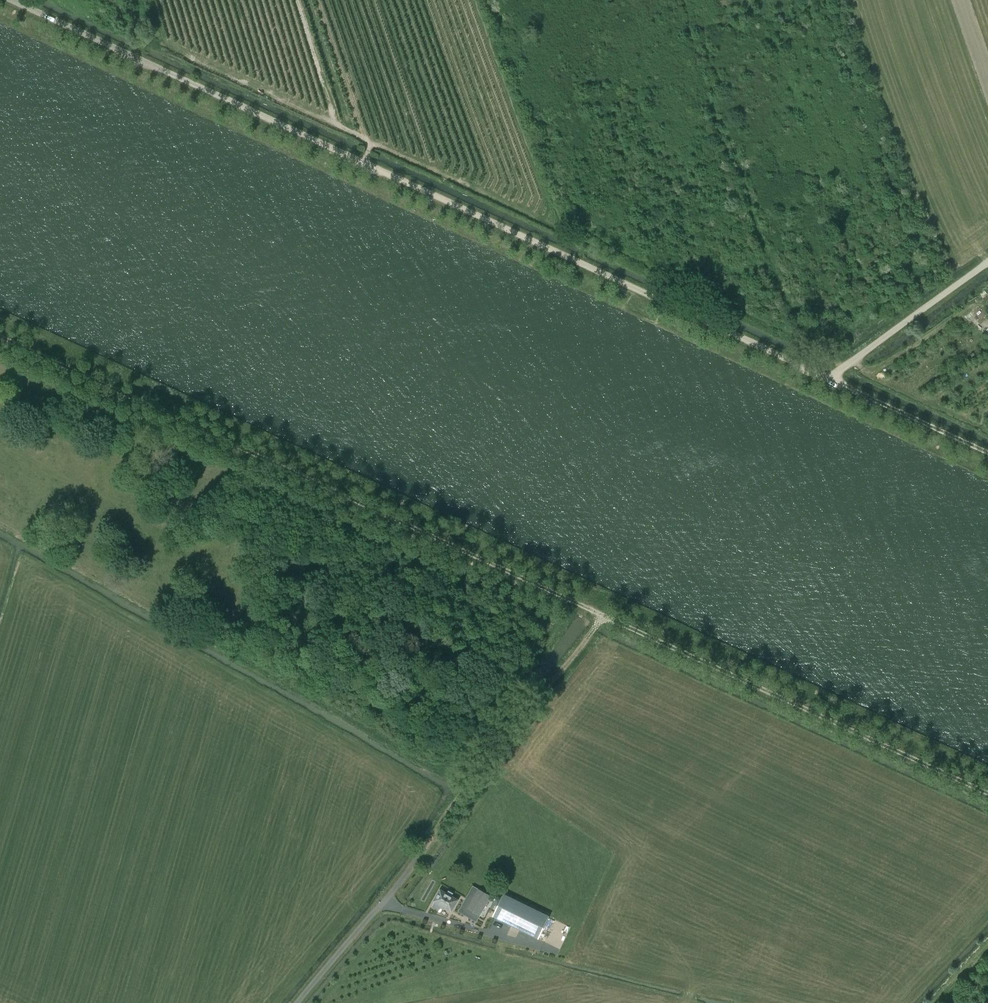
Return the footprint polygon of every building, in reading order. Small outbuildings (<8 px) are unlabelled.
[(480,917),(492,897),(478,889),(467,910),(480,917)] [(435,902),(436,902),(433,906),(439,910),(441,907),(444,909),(445,907),(452,911),(457,900),(451,897),(453,894),(449,891),(447,895),(441,891),(435,902)] [(539,938),(550,916),(504,895),(494,917),(539,938)]
